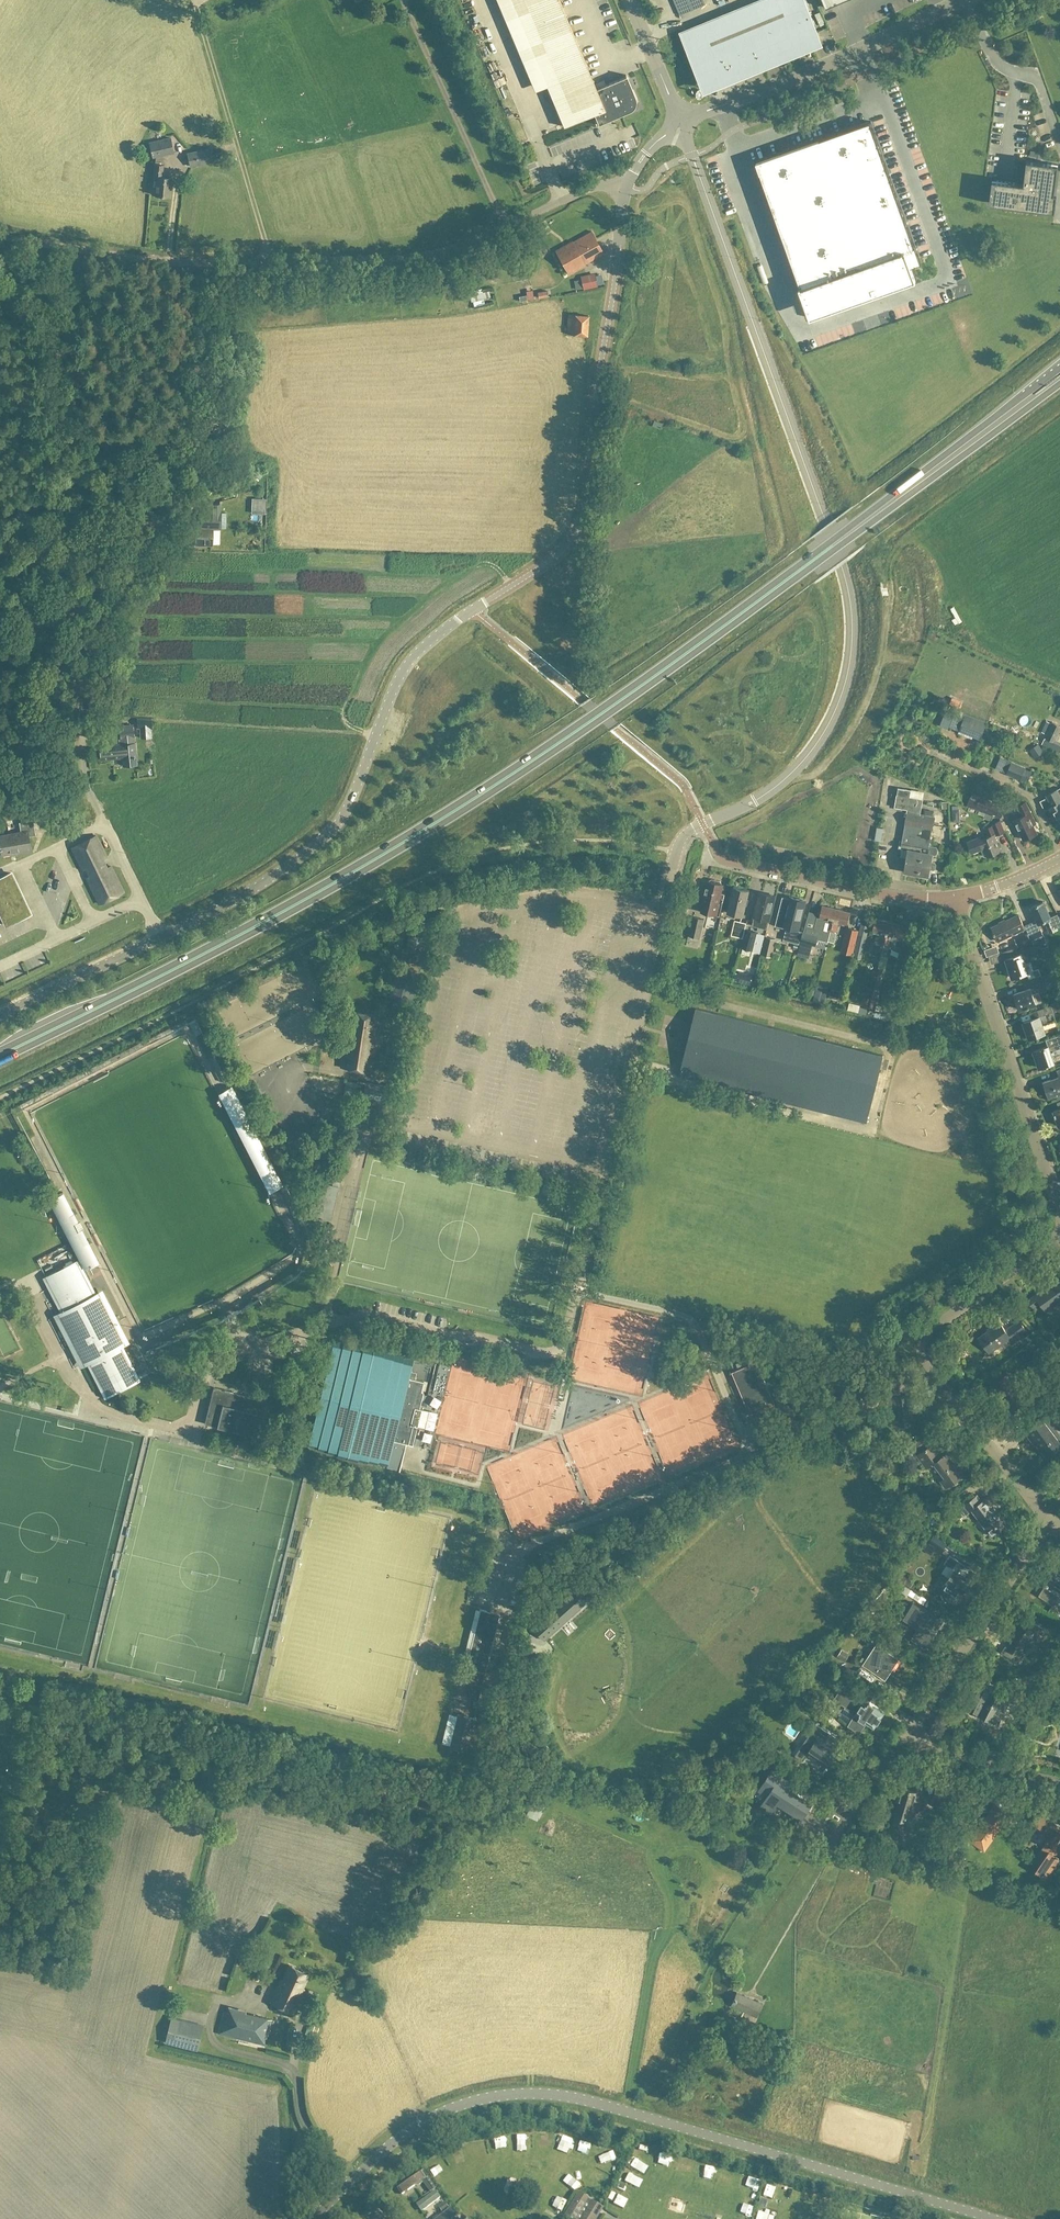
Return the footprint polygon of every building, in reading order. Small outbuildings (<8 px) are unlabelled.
[(631,87),(626,75),(625,76),(626,77),(596,89),(559,0),(511,0),(564,127),(594,115),(598,124),(597,125),(629,112),(630,112),(631,111),(632,110),(633,109),(634,108),(635,106),(635,105),(636,104),(636,103),(636,102),(636,101),(636,100),(635,98),(635,97),(631,87)] [(704,0),(674,0),(680,16),(706,7),(704,0)] [(763,62),(818,39),(802,0),(778,0),(688,36),(708,84),(763,62)] [(826,9),(846,0),(822,0),(826,9)] [(870,122),(756,163),(800,288),(799,288),(810,319),(843,307),(842,304),(914,279),(910,267),(921,263),(870,122)] [(174,153),(172,143),(170,138),(149,144),(152,159),(174,154),(174,153)] [(190,168),(214,163),(211,148),(186,154),(190,168)] [(1057,195),(1054,194),(1058,165),(1026,161),(1023,185),(992,181),(989,204),(1054,213),(1057,195)] [(171,188),(172,179),(162,178),(163,166),(155,165),(153,179),(157,179),(155,196),(169,197),(170,188),(171,188)] [(555,251),(569,275),(585,266),(584,265),(604,254),(592,232),(572,243),(572,242),(555,251)] [(581,279),(583,290),(597,287),(595,276),(581,279)] [(471,303),(491,298),(489,292),(469,297),(471,303)] [(571,334),(588,333),(587,313),(570,313),(571,334)] [(231,474),(227,487),(237,490),(241,477),(231,474)] [(221,513),(220,513),(220,505),(209,504),(209,510),(201,510),(200,528),(213,528),(213,529),(220,529),(221,513)] [(212,545),(213,529),(213,528),(200,528),(190,527),(189,545),(212,545)] [(980,739),(986,724),(965,716),(964,719),(959,731),(958,734),(971,739),(972,736),(980,739)] [(151,730),(152,730),(152,720),(137,719),(137,729),(140,729),(141,739),(152,738),(151,730)] [(1051,723),(1045,738),(1055,743),(1059,731),(1059,727),(1051,723)] [(132,726),(120,727),(119,727),(121,745),(99,747),(101,760),(122,758),(123,766),(136,765),(132,726)] [(1024,769),(1011,763),(1006,775),(1019,780),(1024,769)] [(929,876),(930,869),(933,870),(935,869),(935,865),(934,863),(931,862),(932,855),(934,855),(936,854),(937,849),(936,848),(928,846),(931,830),(933,817),(920,814),(923,799),(910,797),(911,790),(897,788),(894,808),(907,810),(900,849),(907,850),(903,872),(929,876)] [(1040,802),(1044,811),(1048,809),(1056,824),(1059,822),(1059,800),(1059,798),(1059,797),(1059,789),(1056,790),(1046,796),(1047,798),(1040,802)] [(78,807),(79,797),(67,795),(66,806),(78,807)] [(1003,810),(980,799),(976,807),(1000,818),(1003,810)] [(1025,803),(1017,807),(1022,817),(1014,821),(1023,841),(1036,834),(1032,826),(1035,824),(1025,803)] [(960,810),(952,810),(952,822),(960,822),(960,810)] [(35,835),(32,820),(19,823),(20,832),(0,836),(0,847),(1,855),(14,853),(15,854),(31,851),(28,837),(35,835)] [(987,857),(1000,852),(994,837),(1004,833),(1000,821),(991,825),(992,826),(985,829),(988,837),(981,840),(980,838),(967,843),(971,853),(981,850),(983,856),(985,857),(987,857)] [(96,836),(71,848),(82,870),(86,868),(90,877),(86,879),(99,904),(123,893),(110,867),(106,869),(102,861),(106,859),(96,836)] [(4,923),(5,925),(30,913),(11,874),(0,879),(0,924),(4,923)] [(722,885),(720,885),(721,884),(719,882),(711,880),(709,881),(709,882),(707,882),(702,902),(703,902),(701,913),(719,917),(724,895),(720,894),(722,885)] [(742,917),(748,891),(733,888),(727,914),(742,917)] [(766,929),(768,921),(774,897),(760,893),(754,917),(752,925),(766,929)] [(775,927),(787,930),(784,941),(799,945),(802,933),(798,932),(799,925),(800,925),(805,902),(790,899),(790,900),(782,898),(775,927)] [(1050,917),(1043,902),(1031,907),(1038,924),(1044,921),(1047,928),(1053,925),(1054,928),(1057,927),(1059,925),(1059,921),(1057,914),(1050,917)] [(805,926),(804,931),(819,935),(818,939),(828,942),(831,932),(836,910),(822,906),(820,916),(819,917),(817,917),(814,928),(805,926)] [(850,913),(836,910),(831,932),(828,942),(835,943),(837,933),(836,933),(839,922),(848,925),(850,913)] [(998,941),(1025,929),(1019,915),(991,928),(998,941)] [(688,936),(699,939),(702,930),(704,920),(692,918),(690,927),(688,936)] [(884,945),(890,923),(876,919),(873,931),(882,933),(880,937),(877,936),(873,953),(881,956),(882,956),(884,946),(884,945)] [(742,938),(746,923),(734,920),(731,935),(742,938)] [(904,926),(890,923),(884,945),(884,946),(888,947),(898,949),(900,953),(908,955),(911,942),(912,942),(915,931),(903,928),(904,926)] [(853,955),(855,947),(859,932),(848,929),(844,944),(842,952),(853,955)] [(1050,950),(1045,939),(1041,929),(1028,935),(1033,944),(1034,947),(1050,950)] [(742,947),(752,949),(753,949),(757,932),(745,930),(741,947),(742,947)] [(812,946),(816,947),(819,935),(804,931),(801,943),(810,945),(812,946)] [(1031,942),(1027,934),(1014,940),(1018,948),(1031,942)] [(867,937),(860,935),(854,957),(861,959),(867,937)] [(700,950),(702,940),(691,938),(689,949),(700,950)] [(775,940),(766,938),(763,950),(762,955),(770,957),(772,952),(775,940)] [(801,943),(797,956),(807,958),(810,945),(801,943)] [(1012,979),(1027,974),(1029,980),(1041,976),(1039,969),(1034,971),(1031,962),(1025,964),(1022,954),(1019,955),(1017,948),(1001,954),(1005,966),(1008,965),(1012,979)] [(411,1002),(417,974),(411,973),(410,977),(402,975),(403,971),(396,969),(389,997),(411,1002)] [(877,972),(873,989),(878,990),(882,973),(877,972)] [(736,982),(750,986),(753,977),(738,973),(736,982)] [(1048,975),(1041,977),(1030,981),(1033,990),(1030,991),(1029,990),(1013,995),(1018,1010),(1034,1005),(1031,995),(1045,991),(1043,985),(1050,983),(1048,975)] [(878,1006),(877,1012),(891,1015),(892,1009),(878,1006)] [(1042,1026),(1056,1021),(1051,1006),(1037,1011),(1039,1017),(1023,1022),(1029,1039),(1045,1033),(1042,1026)] [(869,1109),(882,1055),(798,1035),(695,1009),(682,1063),(680,1071),(678,1077),(801,1107),(866,1123),(869,1109)] [(340,1068),(366,1072),(371,1073),(377,1027),(372,1026),(374,1015),(351,1012),(348,1029),(346,1029),(344,1041),(347,1041),(346,1048),(343,1048),(340,1068)] [(1048,1047),(1033,1052),(1038,1069),(1054,1064),(1051,1056),(1059,1053),(1059,1036),(1046,1041),(1048,1047)] [(1058,1071),(1059,1077),(1043,1082),(1049,1098),(1059,1094),(1059,1070),(1058,1071)] [(384,1096),(386,1087),(365,1084),(357,1082),(354,1100),(362,1101),(371,1103),(372,1103),(371,1110),(381,1112),(383,1104),(388,1105),(390,1097),(384,1096)] [(347,1083),(346,1097),(354,1097),(355,1084),(347,1083)] [(281,1186),(230,1086),(218,1093),(268,1193),(281,1186)] [(76,1262),(45,1278),(63,1312),(59,1315),(84,1364),(89,1361),(106,1396),(136,1380),(119,1346),(123,1344),(98,1294),(93,1297),(76,1262)] [(1046,1311),(1059,1301),(1059,1280),(1059,1279),(1035,1296),(1029,1301),(1033,1307),(1040,1302),(1046,1311)] [(258,1299),(245,1307),(248,1313),(262,1305),(258,1299)] [(988,1352),(1007,1339),(1011,1345),(1027,1333),(1018,1321),(1004,1331),(998,1322),(990,1327),(991,1328),(978,1338),(988,1352)] [(422,1382),(413,1379),(414,1378),(411,1373),(409,1373),(413,1360),(403,1358),(403,1357),(393,1355),(393,1354),(383,1352),(384,1351),(363,1346),(363,1347),(353,1344),(353,1345),(343,1343),(343,1344),(333,1341),(308,1448),(318,1450),(317,1451),(327,1453),(327,1454),(337,1456),(337,1457),(357,1462),(357,1461),(367,1464),(367,1463),(377,1465),(386,1467),(386,1468),(399,1471),(399,1472),(400,1470),(406,1445),(412,1447),(412,1446),(417,1427),(417,1426),(421,1409),(419,1409),(421,1400),(419,1400),(421,1392),(423,1382),(422,1382)] [(736,1371),(754,1414),(767,1408),(773,1406),(774,1405),(765,1383),(756,1362),(746,1367),(736,1371)] [(426,1396),(422,1395),(423,1392),(424,1392),(427,1383),(422,1382),(407,1445),(412,1446),(431,1451),(450,1368),(438,1365),(430,1397),(426,1396)] [(1012,1411),(1026,1401),(1007,1374),(993,1385),(1012,1411)] [(213,1388),(204,1425),(217,1428),(261,1438),(266,1415),(263,1414),(266,1401),(246,1396),(213,1388)] [(886,1397),(900,1395),(899,1388),(885,1389),(886,1397)] [(865,1396),(873,1406),(878,1403),(878,1402),(881,1399),(873,1389),(865,1396)] [(893,1398),(894,1406),(890,1406),(892,1425),(897,1424),(897,1427),(899,1427),(900,1429),(905,1428),(906,1426),(914,1425),(910,1396),(893,1398)] [(1059,1446),(1059,1438),(1043,1417),(1025,1431),(1046,1457),(1059,1446)] [(914,1445),(918,1451),(928,1443),(924,1437),(914,1445)] [(946,1486),(964,1473),(951,1456),(949,1457),(947,1455),(941,1460),(930,1446),(917,1456),(925,1467),(933,1462),(945,1478),(942,1480),(946,1486)] [(1001,1529),(1007,1524),(987,1497),(981,1501),(977,1496),(965,1505),(970,1511),(972,1509),(993,1536),(1002,1530),(1001,1529)] [(926,1545),(934,1550),(940,1554),(947,1543),(933,1534),(926,1545)] [(955,1605),(970,1581),(959,1574),(964,1567),(949,1557),(944,1565),(954,1571),(943,1588),(950,1592),(946,1599),(955,1605)] [(1045,1587),(1039,1597),(1054,1606),(1059,1596),(1059,1564),(1045,1587)] [(550,1619),(536,1632),(543,1641),(584,1604),(581,1601),(589,1594),(580,1584),(546,1614),(550,1619)] [(934,1631),(940,1622),(913,1604),(903,1618),(918,1628),(911,1640),(925,1650),(937,1633),(934,1631)] [(484,1673),(499,1614),(479,1610),(465,1668),(484,1673)] [(1025,1617),(1014,1634),(1016,1635),(1012,1642),(1008,1648),(1022,1657),(1031,1643),(1035,1646),(1045,1631),(1025,1617)] [(885,1680),(898,1660),(876,1646),(863,1666),(885,1680)] [(844,1662),(848,1655),(841,1650),(836,1657),(844,1662)] [(874,1728),(884,1712),(864,1699),(863,1700),(842,1686),(834,1700),(845,1707),(844,1709),(854,1715),(848,1725),(859,1732),(866,1723),(874,1728)] [(985,1690),(978,1703),(973,1713),(998,1726),(1013,1697),(994,1687),(991,1693),(985,1690)] [(1019,1715),(1025,1703),(1024,1702),(1025,1700),(1019,1697),(1018,1699),(1017,1699),(1011,1711),(1019,1715)] [(833,1703),(826,1710),(836,1720),(843,1713),(833,1703)] [(466,1751),(472,1726),(474,1719),(458,1715),(450,1747),(466,1751)] [(794,1721),(794,1739),(804,1739),(804,1721),(794,1721)] [(816,1725),(804,1743),(812,1748),(807,1755),(827,1768),(839,1748),(831,1743),(835,1737),(816,1725)] [(787,1788),(791,1782),(772,1770),(758,1791),(767,1796),(761,1806),(771,1813),(781,1798),(791,1804),(789,1807),(803,1816),(810,1804),(787,1788)] [(919,1801),(923,1785),(914,1783),(912,1791),(902,1788),(894,1818),(909,1822),(911,1812),(915,1813),(919,1812),(922,1811),(925,1808),(926,1804),(927,1804),(927,1803),(919,1801)] [(953,1804),(940,1789),(930,1798),(943,1813),(953,1804)] [(991,1812),(975,1834),(987,1842),(1003,1820),(991,1812)] [(1038,1813),(1032,1822),(1031,1821),(1027,1827),(1049,1841),(1040,1855),(1045,1858),(1037,1871),(1046,1877),(1059,1858),(1055,1856),(1059,1849),(1059,1847),(1057,1846),(1059,1841),(1059,1827),(1038,1813)] [(241,1953),(238,1963),(250,1968),(254,1958),(241,1953)] [(299,2000),(302,1994),(304,1989),(303,1988),(309,1974),(289,1965),(282,1981),(280,1980),(269,2002),(293,2013),(300,2000),(299,2000)] [(265,2046),(271,2020),(245,2014),(244,2018),(223,2013),(218,2034),(265,2046)] [(166,2043),(173,2045),(197,2051),(203,2026),(179,2020),(172,2018),(166,2043)] [(740,2033),(744,2023),(734,2019),(729,2029),(740,2033)] [(513,2147),(524,2147),(524,2135),(513,2135),(513,2147)] [(559,2136),(558,2146),(567,2148),(569,2137),(559,2136)] [(476,2153),(486,2150),(483,2139),(472,2142),(476,2153)] [(591,2152),(593,2153),(597,2144),(587,2140),(580,2156),(588,2159),(591,2152)] [(452,2152),(457,2165),(464,2163),(459,2150),(452,2152)] [(636,2152),(633,2159),(640,2161),(642,2154),(636,2152)] [(656,2159),(656,2172),(665,2172),(665,2159),(656,2159)] [(639,2176),(642,2169),(630,2163),(627,2170),(639,2176)] [(676,2177),(689,2178),(690,2167),(678,2165),(676,2177)] [(721,2173),(718,2183),(727,2185),(729,2175),(721,2173)] [(711,2190),(712,2174),(704,2174),(702,2189),(711,2190)] [(627,2176),(623,2184),(639,2190),(642,2182),(627,2176)] [(572,2190),(583,2187),(580,2177),(569,2179),(572,2190)] [(608,2199),(613,2202),(617,2194),(612,2191),(608,2199)] [(420,2205),(425,2212),(440,2200),(435,2193),(420,2205)] [(628,2211),(632,2202),(617,2196),(613,2205),(628,2211)] [(577,2197),(564,2218),(595,2218),(600,2212),(585,2203),(586,2202),(577,2197)] [(742,2216),(753,2216),(753,2205),(742,2205),(742,2216)] [(433,2218),(434,2218),(452,2218),(454,2218),(450,2210),(433,2218)]
